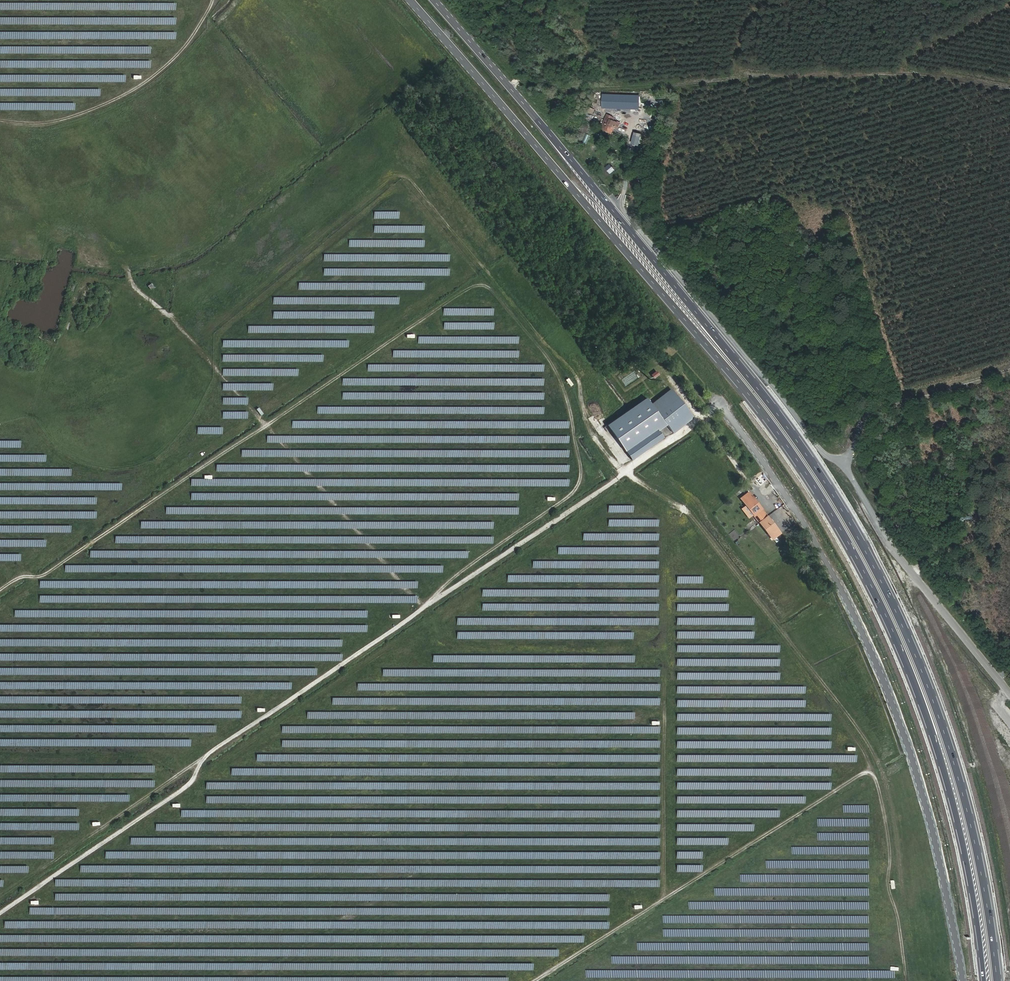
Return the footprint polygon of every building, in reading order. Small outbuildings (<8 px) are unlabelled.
[(629,111),(628,97),(601,98),(602,112),(629,111)] [(618,133),(621,126),(609,120),(606,127),(618,133)] [(612,177),(617,173),(613,167),(607,171),(612,177)] [(373,211),(373,218),(399,219),(399,211),(373,211)] [(424,240),(348,239),(348,247),(424,248),(424,240)] [(349,261),(449,262),(449,255),(349,253),(349,261)] [(356,275),(449,276),(449,269),(357,268),(356,275)] [(424,283),(339,282),(339,289),(424,290),(424,283)] [(247,332),(373,333),(373,326),(247,325),(247,332)] [(518,337),(417,335),(417,343),(518,344),(518,337)] [(348,340),(222,339),(222,347),(348,348),(348,340)] [(518,351),(392,349),(392,356),(518,358),(518,351)] [(323,355),(222,353),(222,361),(323,362),(323,355)] [(411,365),(367,363),(367,370),(411,372),(411,365)] [(222,368),(222,376),(298,376),(298,369),(222,368)] [(342,385),(507,386),(507,379),(342,377),(342,385)] [(222,383),(222,390),(272,391),(273,383),(222,383)] [(677,434),(696,418),(673,388),(652,404),(660,413),(671,404),(680,416),(669,425),(677,434)] [(342,392),(342,399),(513,400),(513,393),(342,392)] [(656,416),(643,401),(612,428),(631,452),(660,428),(652,419),(656,416)] [(660,413),(669,425),(680,416),(671,404),(660,413)] [(434,407),(317,406),(317,413),(434,414),(434,407)] [(291,426),(568,430),(569,422),(292,419),(291,426)] [(636,459),(666,436),(660,428),(631,452),(636,459)] [(266,434),(266,442),(544,444),(544,436),(266,434)] [(569,451),(241,448),(241,456),(569,458),(569,451)] [(569,466),(216,462),(216,470),(569,474),(569,466)] [(568,480),(211,477),(211,475),(203,475),(203,478),(190,478),(190,485),(568,487),(568,480)] [(762,477),(754,481),(757,487),(764,484),(762,477)] [(70,482),(70,490),(121,491),(121,483),(70,482)] [(761,493),(769,491),(767,485),(759,487),(761,493)] [(770,536),(774,541),(779,536),(782,534),(750,494),(742,501),(770,536)] [(69,511),(68,518),(96,519),(96,511),(69,511)] [(493,536),(370,535),(370,543),(493,544),(493,536)] [(532,560),(532,567),(619,568),(619,561),(532,560)] [(677,691),(795,695),(795,691),(804,692),(805,686),(774,685),(774,688),(677,686),(677,691)] [(598,713),(306,710),(306,717),(598,720),(598,713)] [(281,724),(281,731),(659,734),(659,727),(281,724)] [(58,733),(58,725),(46,725),(46,728),(41,728),(41,726),(0,725),(0,732),(58,733)] [(659,742),(281,738),(281,745),(659,749),(659,742)] [(256,759),(659,763),(659,756),(256,752),(256,759)] [(231,774),(659,776),(659,769),(332,767),(332,768),(231,767),(231,774)] [(358,788),(659,791),(659,784),(358,780),(358,787),(358,788)] [(376,801),(659,805),(659,798),(376,794),(376,801)] [(402,816),(659,818),(659,810),(586,810),(586,811),(409,809),(409,814),(401,814),(401,816),(402,816)] [(155,822),(155,829),(659,832),(659,825),(155,822)] [(676,844),(727,845),(727,838),(676,837),(676,844)]
